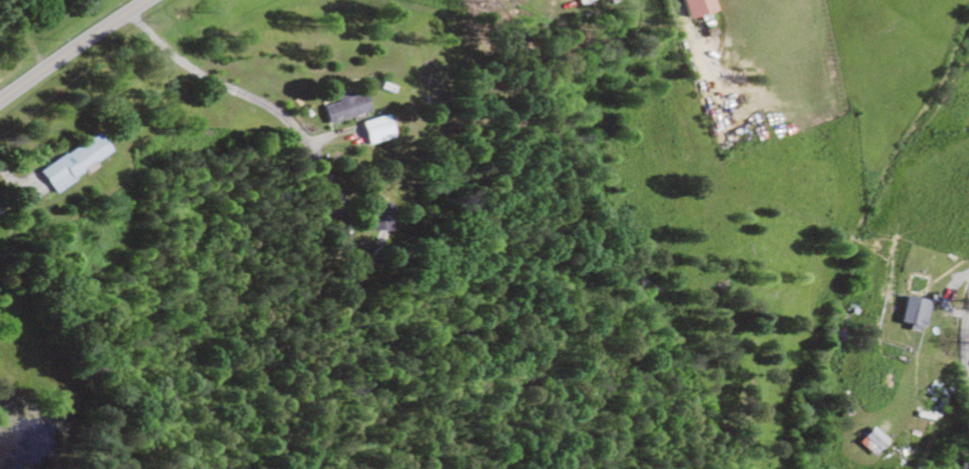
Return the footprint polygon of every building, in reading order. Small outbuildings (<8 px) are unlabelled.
[(684,20),(712,11),(709,0),(678,0),(684,20)] [(330,96),(331,104),(317,107),(321,123),(362,115),(357,91),(330,96)] [(361,146),(386,139),(380,116),(355,123),(361,146)] [(35,171),(48,192),(108,155),(95,135),(35,171)] [(367,232),(385,232),(384,204),(366,204),(366,213),(361,213),(362,223),(367,222),(367,232)] [(897,323),(922,329),(928,302),(904,297),(897,323)] [(885,442),(870,428),(855,443),(870,458),(885,442)]
